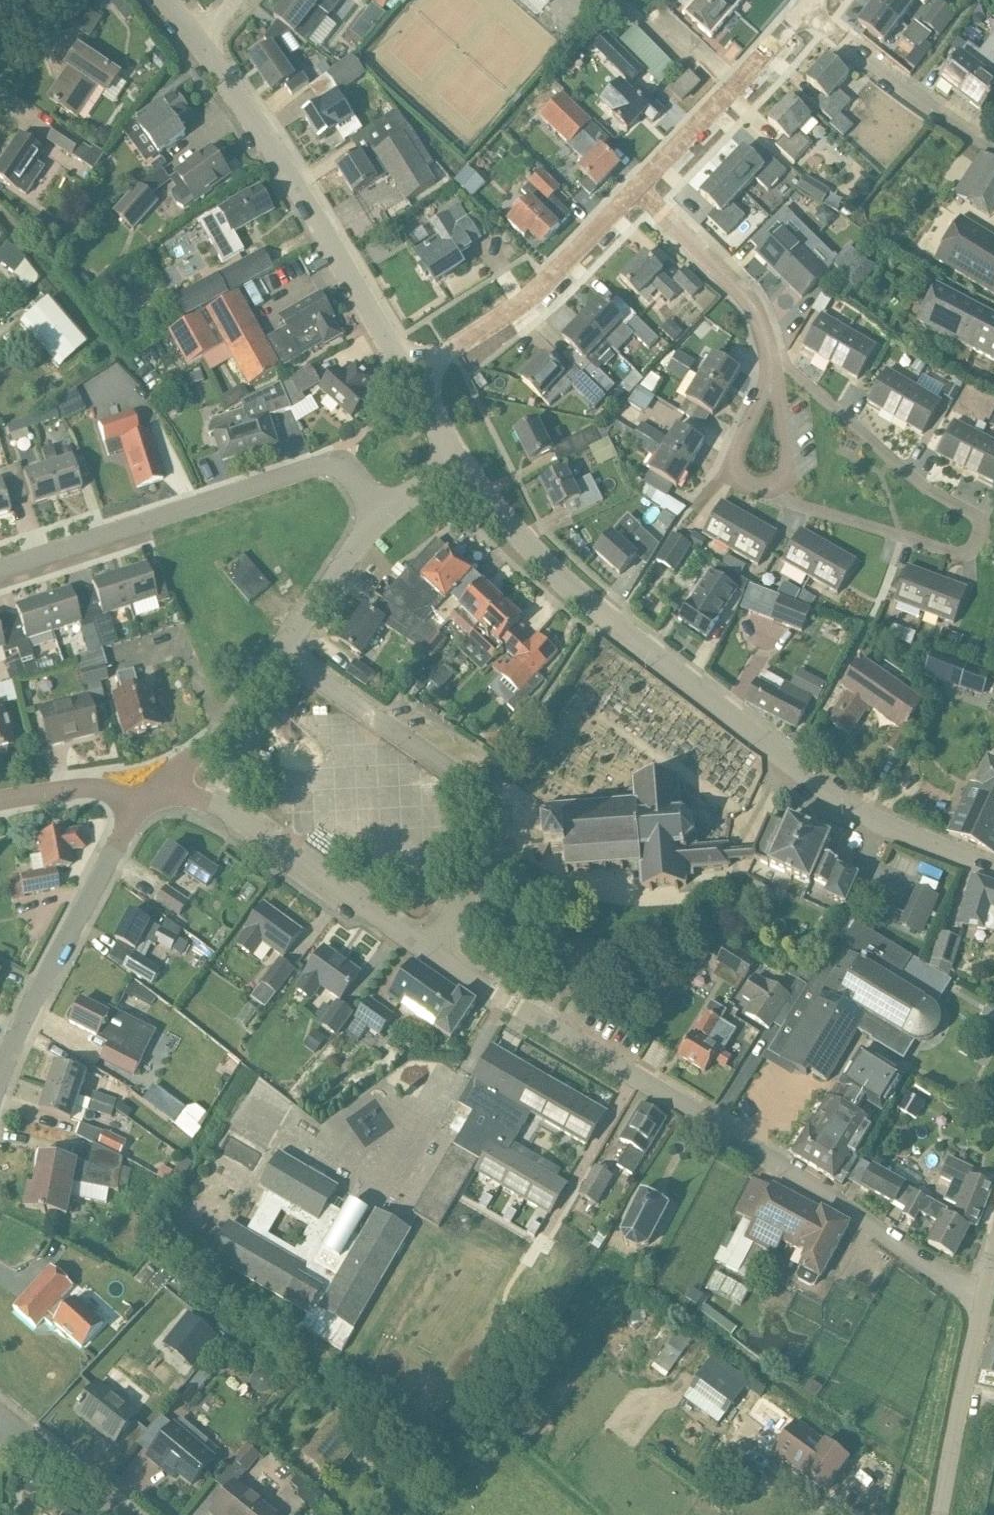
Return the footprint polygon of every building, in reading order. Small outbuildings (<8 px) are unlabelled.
[(280,22),(294,33),(309,45),(338,8),(344,0),(311,0),(310,2),(308,0),(291,0),(276,19),(280,22)] [(384,11),(392,0),(369,0),(384,11)] [(685,15),(713,39),(746,0),(698,0),(685,15)] [(900,24),(916,3),(912,0),(879,0),(875,4),(900,24)] [(900,24),(875,4),(859,25),(885,45),(900,24)] [(939,4),(924,25),(941,38),(957,17),(939,4)] [(360,21),(373,31),(386,15),(373,5),(360,21)] [(294,33),(280,22),(266,39),(271,47),(252,61),(263,77),(292,56),(281,41),(294,33)] [(915,22),(909,30),(925,43),(932,34),(915,22)] [(619,43),(627,52),(644,35),(636,26),(625,36),(619,43)] [(909,30),(903,38),(919,50),(925,43),(909,30)] [(627,52),(635,60),(653,43),(644,35),(627,52)] [(962,97),(981,72),(989,61),(993,54),(993,38),(981,55),(969,46),(961,56),(942,82),(962,97)] [(635,60),(643,68),(661,52),(653,43),(635,60)] [(120,75),(79,48),(67,67),(74,71),(66,83),(63,81),(50,99),(77,117),(98,86),(109,93),(120,75)] [(620,50),(608,61),(631,84),(642,73),(620,50)] [(643,68),(652,77),(669,60),(661,52),(643,68)] [(962,97),(982,112),(993,96),(993,54),(989,61),(981,72),(962,97)] [(367,75),(354,55),(327,74),(341,93),(367,75)] [(304,73),(292,56),(263,77),(275,94),(286,86),(293,96),(311,83),(304,73)] [(828,57),(807,80),(822,94),(814,104),(833,121),(840,114),(851,101),(837,89),(849,76),(828,57)] [(652,77),(660,86),(678,69),(669,60),(652,77)] [(323,77),(331,71),(325,63),(317,68),(323,77)] [(702,85),(690,73),(670,92),(682,104),(702,85)] [(634,95),(621,82),(601,102),(614,115),(613,116),(628,131),(644,114),(653,123),(665,112),(641,89),(635,95),(634,94),(634,95)] [(194,117),(176,92),(137,120),(161,155),(187,136),(181,126),(194,117)] [(592,122),(563,94),(540,117),(569,145),(568,146),(587,164),(581,171),(588,178),(581,186),(590,195),(598,187),(599,188),(620,165),(603,148),(601,150),(583,132),(592,122)] [(338,129),(345,141),(360,131),(353,120),(342,103),(337,95),(324,103),(323,102),(305,114),(313,127),(309,130),(316,141),(320,138),(321,139),(338,129)] [(819,126),(811,118),(790,98),(769,121),(784,136),(776,145),(795,163),(813,143),(807,138),(819,126)] [(412,130),(398,111),(352,140),(360,153),(338,167),(339,169),(340,168),(355,193),(355,194),(379,179),(378,178),(377,179),(370,168),(383,160),(408,201),(436,184),(427,170),(435,165),(412,130)] [(830,125),(844,138),(854,127),(840,114),(833,121),(830,125)] [(93,151),(58,127),(49,141),(84,164),(93,151)] [(94,139),(105,146),(112,136),(102,129),(94,139)] [(21,136),(4,162),(1,160),(0,162),(0,178),(27,196),(45,169),(38,164),(45,152),(21,136)] [(743,148),(722,172),(743,192),(755,179),(768,191),(787,171),(768,154),(759,163),(743,148)] [(212,149),(171,179),(177,188),(172,192),(173,199),(178,205),(184,209),(231,176),(230,174),(232,173),(232,169),(227,162),(223,160),(221,162),(212,149)] [(983,153),(954,195),(990,219),(993,213),(993,161),(983,153)] [(151,167),(156,173),(167,165),(162,159),(151,167)] [(468,168),(456,181),(464,189),(477,177),(468,168)] [(560,189),(542,172),(522,193),(530,201),(509,223),(525,239),(532,232),(544,244),(571,216),(552,198),(560,189)] [(743,192),(722,172),(701,194),(716,209),(708,218),(727,236),(745,216),(731,204),(743,192)] [(875,183),(866,176),(857,186),(866,194),(875,183)] [(830,192),(807,178),(800,190),(823,204),(830,192)] [(133,229),(158,201),(139,184),(114,212),(133,229)] [(273,212),(260,188),(220,210),(221,210),(200,221),(223,264),(245,251),(235,232),(273,212)] [(483,240),(462,208),(435,226),(442,238),(418,254),(426,267),(422,270),(427,279),(432,276),(438,285),(464,268),(458,258),(471,249),(470,248),(483,240)] [(757,253),(780,276),(806,249),(785,228),(795,217),(785,208),(768,225),(776,233),(757,253)] [(818,219),(827,227),(834,217),(825,210),(818,219)] [(960,217),(935,258),(993,293),(993,237),(960,217)] [(6,243),(0,250),(0,264),(13,275),(26,259),(18,253),(19,252),(6,243)] [(860,256),(850,246),(833,264),(843,274),(860,256)] [(828,271),(806,249),(780,276),(802,298),(828,271)] [(275,268),(265,250),(220,274),(219,274),(176,298),(186,317),(230,292),(275,268)] [(662,272),(645,254),(621,278),(638,296),(651,283),(670,302),(683,289),(692,297),(703,286),(686,269),(672,283),(661,273),(662,272)] [(878,268),(864,255),(842,278),(856,291),(878,268)] [(73,284),(82,295),(93,286),(84,275),(73,284)] [(38,282),(0,317),(0,326),(8,335),(23,322),(60,363),(88,337),(38,282)] [(937,285),(919,321),(993,360),(993,314),(937,285)] [(334,318),(322,295),(282,317),(287,328),(266,340),(258,326),(240,293),(170,332),(189,367),(226,346),(248,386),(324,344),(325,345),(341,336),(332,319),(334,318)] [(147,304),(143,295),(135,294),(129,301),(133,310),(142,311),(147,304)] [(600,300),(581,319),(613,349),(626,335),(629,338),(633,335),(649,351),(660,340),(636,317),(626,327),(622,323),(623,322),(600,300)] [(849,331),(859,314),(840,303),(836,309),(832,307),(826,317),(822,315),(803,347),(830,363),(849,331)] [(613,349),(581,319),(563,338),(590,364),(581,374),(593,386),(604,397),(614,386),(599,370),(603,366),(599,363),(613,349)] [(671,322),(661,332),(673,343),(683,333),(671,322)] [(849,331),(830,363),(858,379),(877,347),(849,331)] [(678,351),(673,361),(690,371),(696,362),(678,351)] [(700,377),(727,393),(741,371),(714,355),(700,377)] [(573,386),(564,376),(564,375),(545,357),(522,380),(550,406),(561,394),(563,396),(572,387),(573,386)] [(690,371),(673,361),(667,371),(685,381),(690,371)] [(925,365),(917,361),(912,369),(920,374),(925,365)] [(375,380),(357,364),(347,376),(339,369),(321,389),(352,418),(370,398),(364,392),(375,380)] [(593,386),(581,374),(573,366),(564,375),(564,376),(573,386),(572,387),(582,398),(593,386)] [(283,385),(293,410),(307,400),(304,394),(322,384),(311,367),(283,385)] [(868,402),(895,418),(914,386),(887,370),(868,402)] [(635,372),(622,387),(630,395),(644,380),(635,372)] [(476,381),(483,391),(489,386),(482,377),(476,381)] [(713,416),(727,393),(700,377),(686,400),(713,416)] [(964,382),(955,377),(944,396),(953,401),(964,382)] [(630,400),(647,413),(658,397),(647,389),(652,384),(645,379),(630,400)] [(293,410),(283,385),(282,385),(281,384),(243,403),(244,411),(216,420),(213,423),(210,429),(210,436),(216,434),(224,461),(278,445),(269,417),(293,410)] [(250,396),(244,386),(223,398),(229,408),(250,396)] [(942,402),(914,386),(895,418),(923,434),(942,402)] [(60,417),(79,417),(79,392),(60,392),(60,417)] [(985,397),(975,418),(993,426),(993,401),(985,397)] [(32,419),(35,428),(59,420),(56,411),(32,419)] [(140,436),(132,413),(98,424),(109,457),(126,452),(138,489),(163,481),(148,433),(140,436)] [(691,465),(637,432),(619,422),(610,417),(604,426),(610,435),(613,428),(633,440),(631,443),(658,459),(650,472),(677,488),(691,465)] [(27,430),(35,428),(32,419),(7,427),(12,444),(30,438),(27,430)] [(552,450),(565,444),(558,430),(545,437),(538,421),(516,433),(530,462),(553,451),(552,450)] [(966,469),(983,436),(954,421),(937,455),(966,469)] [(642,423),(637,432),(691,465),(705,442),(678,426),(670,439),(642,423)] [(979,423),(975,432),(983,436),(987,427),(979,423)] [(589,448),(609,438),(610,438),(603,424),(565,444),(572,457),(589,448)] [(983,436),(966,469),(993,483),(993,441),(983,436)] [(618,456),(609,438),(594,446),(603,464),(618,456)] [(42,451),(47,468),(48,468),(57,498),(81,490),(72,460),(58,465),(53,448),(42,451)] [(48,468),(47,468),(23,476),(33,506),(57,498),(48,468)] [(574,485),(568,472),(567,471),(541,483),(555,511),(574,502),(580,513),(603,501),(591,476),(574,485)] [(0,484),(0,517),(11,513),(1,483),(0,484)] [(651,500),(657,490),(647,484),(640,494),(651,500)] [(703,534),(731,550),(750,518),(722,502),(703,534)] [(453,506),(441,514),(448,524),(460,516),(453,506)] [(669,518),(657,514),(653,525),(664,529),(669,518)] [(750,518),(731,550),(759,566),(777,533),(750,518)] [(641,529),(625,546),(613,534),(596,553),(620,575),(637,556),(647,565),(660,546),(641,529)] [(690,530),(685,539),(701,549),(706,540),(690,530)] [(782,562),(810,578),(829,545),(801,530),(782,562)] [(675,574),(692,547),(689,545),(674,536),(657,563),(675,574)] [(438,540),(434,543),(400,580),(385,596),(386,597),(383,602),(422,624),(434,611),(436,613),(474,573),(438,540)] [(856,561),(829,545),(810,578),(838,594),(856,561)] [(272,585),(244,554),(223,572),(250,604),(272,585)] [(732,573),(738,563),(727,557),(722,566),(732,573)] [(118,574),(129,608),(156,600),(158,605),(170,601),(159,566),(147,570),(145,565),(118,574)] [(679,620),(707,638),(718,620),(717,620),(737,589),(743,593),(748,584),(720,565),(714,574),(712,572),(693,601),(692,601),(679,620)] [(400,566),(398,568),(394,572),(393,574),(400,580),(407,572),(401,567),(400,566)] [(894,602),(924,613),(938,578),(908,566),(894,602)] [(438,633),(449,620),(484,583),(484,584),(484,583),(486,580),(486,576),(480,571),(476,571),(474,573),(436,613),(434,611),(422,624),(438,633)] [(129,608),(118,574),(91,583),(100,611),(89,614),(93,627),(106,622),(104,617),(129,608)] [(968,589),(938,578),(924,613),(954,624),(968,589)] [(468,637),(463,643),(503,601),(484,584),(484,583),(449,620),(468,637)] [(786,595),(796,601),(800,594),(790,588),(786,595)] [(93,627),(89,614),(77,618),(68,590),(41,599),(52,633),(79,625),(81,631),(93,627)] [(764,591),(755,615),(802,632),(811,609),(764,591)] [(799,601),(810,607),(815,598),(804,592),(799,601)] [(27,642),(52,633),(41,599),(14,608),(16,612),(5,616),(12,639),(16,651),(18,657),(24,678),(39,673),(34,658),(33,659),(27,642)] [(503,601),(470,636),(493,658),(503,648),(516,659),(532,641),(516,626),(522,619),(503,601)] [(438,633),(422,624),(383,602),(374,615),(365,609),(342,643),(362,656),(382,625),(424,652),(425,653),(439,634),(438,633)] [(900,642),(912,646),(916,635),(904,630),(900,642)] [(943,631),(938,643),(958,650),(962,638),(943,631)] [(425,653),(433,659),(447,640),(439,634),(425,653)] [(558,652),(539,634),(532,641),(516,659),(501,675),(520,693),(528,684),(535,691),(545,679),(538,673),(558,652)] [(12,639),(0,643),(0,642),(0,650),(1,649),(3,655),(16,651),(12,639)] [(97,641),(85,645),(88,655),(101,651),(97,641)] [(925,676),(960,689),(960,688),(982,697),(992,672),(969,664),(934,651),(925,676)] [(7,661),(14,683),(25,679),(24,678),(18,657),(7,661)] [(40,673),(53,669),(49,657),(37,661),(40,673)] [(903,685),(879,669),(877,671),(861,660),(841,689),(848,693),(829,722),(850,736),(869,707),(901,730),(889,749),(899,756),(912,737),(904,731),(923,703),(901,688),(903,685)] [(376,675),(356,661),(347,674),(367,688),(376,675)] [(508,668),(504,664),(501,667),(497,663),(493,668),(501,675),(508,668)] [(79,674),(82,687),(108,681),(105,668),(79,674)] [(445,668),(431,682),(441,691),(454,676),(445,668)] [(138,690),(133,670),(117,675),(123,694),(114,697),(125,737),(158,728),(147,688),(138,690)] [(827,684),(799,670),(791,686),(764,672),(747,703),(796,728),(812,697),(818,700),(827,684)] [(285,706),(291,709),(299,697),(293,694),(285,706)] [(99,736),(89,696),(37,708),(47,749),(99,736)] [(0,706),(0,755),(5,753),(4,750),(12,748),(8,732),(13,731),(8,715),(4,716),(2,705),(0,706)] [(505,743),(493,735),(487,745),(499,753),(505,743)] [(989,758),(976,784),(972,782),(959,808),(960,809),(948,833),(993,854),(993,761),(989,758)] [(729,860),(753,859),(753,857),(750,857),(750,852),(752,852),(752,850),(729,851),(728,845),(698,847),(697,839),(698,836),(695,835),(694,824),(697,822),(696,819),(692,821),(684,813),(684,810),(681,809),(679,776),(634,779),(635,798),(546,805),(547,825),(537,819),(532,827),(545,832),(547,847),(534,855),(540,862),(552,851),(568,851),(568,855),(565,856),(567,874),(632,869),(633,873),(641,873),(642,888),(687,885),(686,878),(695,877),(694,870),(730,867),(729,860)] [(825,896),(847,906),(860,876),(838,866),(840,864),(823,856),(832,838),(789,819),(786,827),(769,819),(755,850),(752,850),(752,852),(750,852),(750,857),(753,857),(753,859),(811,885),(813,880),(829,887),(825,896)] [(38,837),(41,855),(29,858),(32,874),(20,876),(24,896),(59,889),(55,869),(72,866),(69,852),(84,849),(81,831),(65,834),(64,832),(61,829),(51,831),(50,835),(38,837)] [(189,859),(170,846),(153,872),(172,884),(181,870),(192,876),(204,883),(210,873),(199,866),(198,866),(188,860),(189,859)] [(973,875),(958,924),(993,931),(993,883),(973,875)] [(915,881),(902,927),(927,933),(939,888),(915,881)] [(191,902),(167,886),(157,902),(180,918),(191,902)] [(302,932),(265,905),(247,930),(248,931),(238,946),(252,956),(263,941),(284,957),(302,932)] [(189,944),(178,938),(131,912),(116,940),(136,950),(142,939),(156,947),(158,943),(172,950),(172,949),(183,955),(189,944)] [(162,929),(178,938),(182,930),(167,919),(162,929)] [(809,1070),(828,1081),(858,1031),(872,1039),(871,1040),(904,1060),(915,1042),(917,1043),(920,1043),(924,1043),(927,1042),(932,1040),(934,1038),(937,1035),(940,1031),(942,1027),(942,1024),(943,1021),(942,1019),(942,1016),(941,1013),(939,1009),(937,1006),(953,980),(857,922),(848,936),(846,935),(828,965),(824,962),(769,1052),(807,1075),(809,1070)] [(962,939),(940,933),(932,961),(955,968),(962,939)] [(757,961),(729,944),(717,963),(744,980),(757,961)] [(342,1000),(361,974),(357,971),(359,969),(351,963),(349,965),(325,948),(306,975),(307,976),(297,990),(312,1001),(322,986),(342,1000)] [(161,970),(133,952),(124,968),(153,985),(161,970)] [(297,970),(281,959),(263,984),(268,988),(265,992),(262,990),(255,1000),(266,1008),(277,994),(278,995),(297,970)] [(414,960),(412,963),(389,995),(436,1027),(436,1028),(452,1040),(477,1002),(460,991),(414,960)] [(809,985),(815,974),(793,962),(787,972),(809,985)] [(767,982),(756,976),(743,997),(754,1003),(746,1014),(769,1029),(787,1002),(795,1007),(809,986),(799,979),(789,995),(767,981),(767,982)] [(134,996),(152,1006),(157,997),(140,984),(134,996)] [(395,1015),(370,998),(356,1019),(357,1020),(347,1035),(359,1043),(369,1029),(380,1037),(395,1015)] [(103,1060),(104,1060),(134,1075),(142,1058),(156,1032),(130,1019),(110,1010),(109,1013),(83,1000),(77,1011),(75,1010),(72,1011),(68,1018),(69,1021),(71,1022),(71,1023),(111,1044),(103,1060)] [(706,1011),(707,1011),(697,1028),(694,1034),(693,1034),(680,1056),(706,1072),(714,1059),(726,1066),(732,1058),(707,1042),(709,1039),(711,1040),(722,1021),(721,1020),(727,1011),(712,1001),(706,1011)] [(248,1003),(236,1019),(245,1026),(258,1011),(248,1003)] [(322,1025),(337,1036),(353,1013),(338,1003),(322,1025)] [(721,1024),(713,1042),(724,1047),(732,1029),(721,1024)] [(314,1030),(304,1045),(315,1053),(326,1038),(314,1030)] [(474,1113),(455,1146),(479,1160),(480,1159),(483,1161),(477,1172),(550,1215),(567,1185),(556,1178),(560,1171),(513,1144),(531,1113),(587,1145),(606,1113),(494,1048),(461,1105),(474,1113)] [(876,1126),(858,1114),(865,1103),(883,1114),(906,1076),(860,1048),(793,1155),(835,1180),(843,1185),(854,1167),(846,1162),(851,1154),(857,1158),(876,1126)] [(49,1088),(80,1097),(88,1073),(57,1063),(49,1088)] [(80,1097),(49,1088),(41,1112),(72,1122),(76,1108),(89,1112),(89,1111),(113,1118),(115,1109),(80,1097)] [(183,1113),(152,1090),(144,1100),(175,1124),(183,1113)] [(91,1101),(115,1109),(118,1100),(94,1092),(91,1101)] [(907,1113),(916,1098),(906,1092),(897,1108),(907,1113)] [(667,1118),(643,1103),(621,1140),(632,1147),(620,1168),(633,1175),(645,1155),(667,1118)] [(372,1138),(393,1129),(384,1108),(362,1117),(372,1138)] [(107,1131),(82,1123),(77,1136),(121,1156),(128,1141),(107,1131)] [(110,1188),(118,1189),(125,1159),(94,1145),(90,1165),(41,1156),(35,1188),(30,1187),(26,1208),(42,1211),(42,1213),(46,1214),(47,1212),(68,1216),(71,1197),(107,1204),(110,1188)] [(440,1228),(479,1160),(455,1146),(453,1145),(413,1213),(440,1228)] [(411,1231),(377,1211),(368,1227),(362,1224),(369,1212),(352,1202),(351,1201),(349,1205),(334,1196),(338,1187),(280,1154),(260,1188),(266,1192),(257,1208),(260,1210),(247,1232),(231,1223),(211,1257),(309,1315),(302,1327),(342,1351),(411,1231)] [(950,1159),(941,1178),(953,1183),(945,1200),(958,1206),(954,1218),(978,1227),(993,1186),(993,1185),(971,1176),(974,1170),(950,1159)] [(906,1209),(916,1191),(862,1161),(851,1178),(895,1203),(906,1209)] [(163,1162),(158,1173),(167,1178),(172,1167),(163,1162)] [(615,1178),(596,1167),(579,1195),(599,1206),(615,1178)] [(771,1188),(753,1180),(736,1214),(744,1218),(735,1235),(730,1232),(715,1261),(750,1280),(756,1269),(759,1271),(770,1251),(777,1254),(783,1241),(808,1254),(800,1267),(801,1268),(797,1276),(799,1281),(812,1287),(816,1286),(820,1278),(821,1278),(850,1224),(823,1209),(822,1211),(773,1185),(771,1188)] [(670,1205),(642,1190),(622,1232),(626,1244),(638,1249),(650,1245),(670,1205)] [(923,1196),(916,1191),(906,1209),(903,1215),(916,1222),(920,1213),(940,1223),(929,1244),(954,1257),(970,1228),(946,1215),(949,1210),(923,1196)] [(493,1199),(486,1195),(480,1205),(483,1207),(487,1209),(493,1199)] [(517,1213),(510,1209),(503,1219),(511,1223),(517,1213)] [(534,1222),(527,1233),(528,1234),(535,1238),(541,1227),(534,1222)] [(592,1244),(599,1249),(604,1242),(597,1237),(592,1244)] [(135,1278),(144,1286),(156,1272),(146,1264),(135,1278)] [(74,1287),(52,1267),(15,1309),(36,1328),(44,1319),(52,1326),(55,1323),(82,1347),(104,1324),(76,1299),(65,1310),(58,1303),(74,1287)] [(716,1271),(708,1287),(748,1309),(757,1293),(716,1271)] [(686,1298),(700,1307),(706,1297),(692,1288),(686,1298)] [(643,1304),(633,1306),(636,1321),(646,1320),(643,1304)] [(216,1335),(190,1314),(167,1343),(193,1364),(216,1335)] [(676,1332),(667,1345),(682,1356),(691,1343),(676,1332)] [(691,1369),(700,1375),(689,1389),(682,1399),(719,1426),(726,1416),(743,1392),(747,1387),(711,1360),(694,1347),(682,1364),(690,1370),(691,1369)] [(256,1372),(251,1380),(254,1389),(262,1394),(271,1391),(276,1383),(273,1374),(265,1369),(256,1372)] [(138,1413),(100,1383),(76,1414),(114,1444),(138,1413)] [(188,1384),(177,1397),(188,1405),(198,1393),(188,1384)] [(305,1453),(324,1468),(343,1445),(352,1452),(366,1435),(339,1412),(305,1453)] [(210,1441),(183,1418),(176,1427),(175,1426),(149,1457),(161,1467),(165,1462),(193,1485),(215,1459),(204,1450),(210,1441)] [(850,1461),(797,1421),(775,1451),(827,1491),(850,1461)] [(269,1452),(253,1439),(248,1445),(247,1444),(234,1461),(247,1472),(261,1457),(263,1459),(269,1452)] [(23,1492),(30,1495),(37,1492),(40,1484),(37,1477),(30,1474),(23,1477),(20,1485),(23,1492)] [(315,1493),(297,1477),(290,1486),(298,1493),(298,1502),(304,1507),(306,1505),(311,1498),(315,1493)] [(236,1483),(211,1514),(212,1514),(276,1514),(236,1483)] [(323,1485),(318,1491),(316,1492),(315,1493),(311,1498),(306,1505),(317,1514),(318,1514),(329,1500),(330,1501),(336,1494),(323,1485)]
